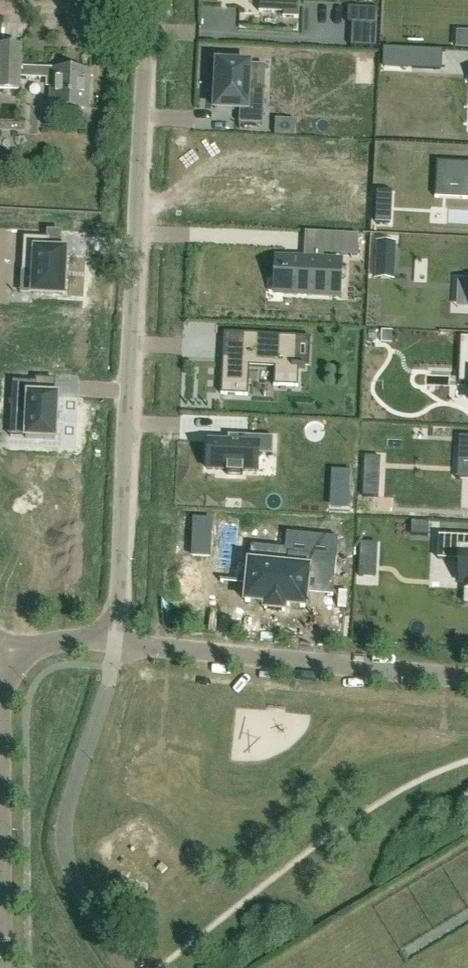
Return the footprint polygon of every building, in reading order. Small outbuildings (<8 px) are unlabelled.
[(259,11),(283,13),(283,17),(298,17),(299,0),(260,0),(259,11)] [(347,23),(352,23),(378,24),(379,8),(348,6),(347,23)] [(458,48),(467,48),(467,34),(458,34),(458,48)] [(51,107),(88,108),(90,71),(21,67),(22,47),(1,46),(0,74),(0,87),(20,88),(21,75),(48,76),(48,85),(52,85),(51,107)] [(441,51),(388,49),(387,67),(440,70),(441,51)] [(216,92),(215,108),(240,110),(239,124),(263,125),(265,91),(248,91),(249,64),(238,64),(238,59),(222,58),(221,63),(217,63),(217,80),(216,80),(215,92),(216,92)] [(276,118),(275,134),(295,135),(296,119),(276,118)] [(447,162),(446,182),(467,183),(467,163),(447,162)] [(391,207),(376,206),(375,223),(390,223),(391,207)] [(359,235),(342,234),(341,255),(358,256),(359,235)] [(22,270),(34,271),(33,294),(63,295),(64,280),(65,280),(65,267),(65,251),(61,251),(47,250),(48,238),(46,238),(24,237),(22,270)] [(377,255),(394,256),(395,243),(378,242),(377,255)] [(338,260),(321,259),(301,258),(282,257),(280,294),(337,297),(338,260)] [(392,332),(383,331),(382,342),(391,343),(392,332)] [(223,364),(221,394),(248,395),(249,367),(275,368),(274,385),(298,387),(299,368),(305,369),(305,367),(305,366),(295,366),(296,341),(279,340),(279,336),(244,334),(243,359),(230,358),(230,364),(223,364)] [(13,381),(11,405),(27,405),(26,438),(56,440),(58,396),(36,395),(37,383),(13,381)] [(209,442),(207,469),(227,470),(226,474),(243,475),(243,471),(258,472),(258,455),(273,456),(274,437),(228,435),(228,443),(209,442)] [(350,507),(350,496),(342,496),(342,506),(350,507)] [(195,520),(193,556),(209,556),(211,521),(195,520)] [(411,522),(411,535),(428,536),(429,522),(411,522)] [(438,559),(461,560),(460,583),(465,583),(464,604),(467,604),(467,537),(439,536),(438,559)] [(249,563),(246,602),(266,604),(265,610),(285,612),(285,606),(305,608),(307,593),(309,575),(335,577),(337,558),(288,553),(286,567),(249,563)] [(162,862),(157,868),(162,873),(167,868),(162,862)]
